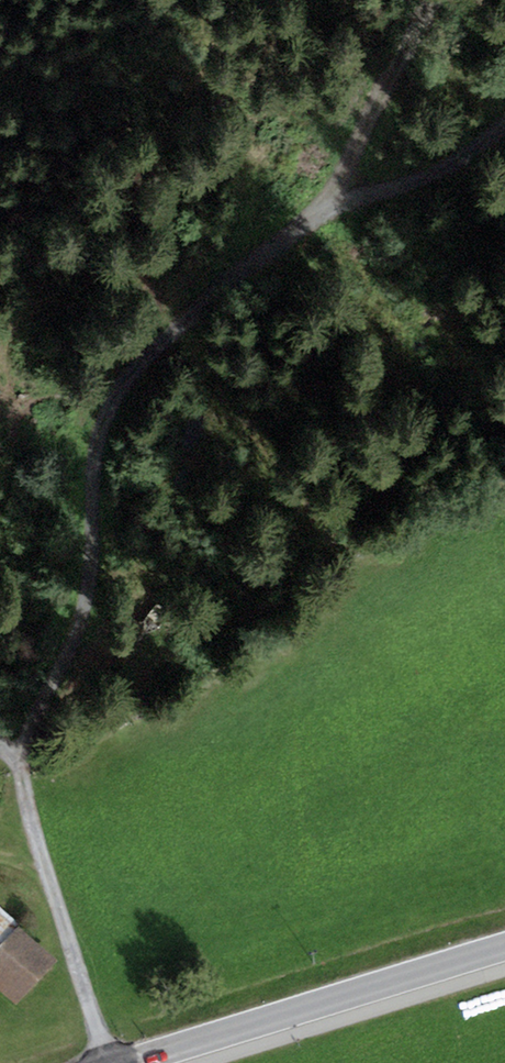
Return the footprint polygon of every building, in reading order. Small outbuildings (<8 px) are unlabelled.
[(0,914),(0,992),(14,1006),(53,965),(0,914)]
